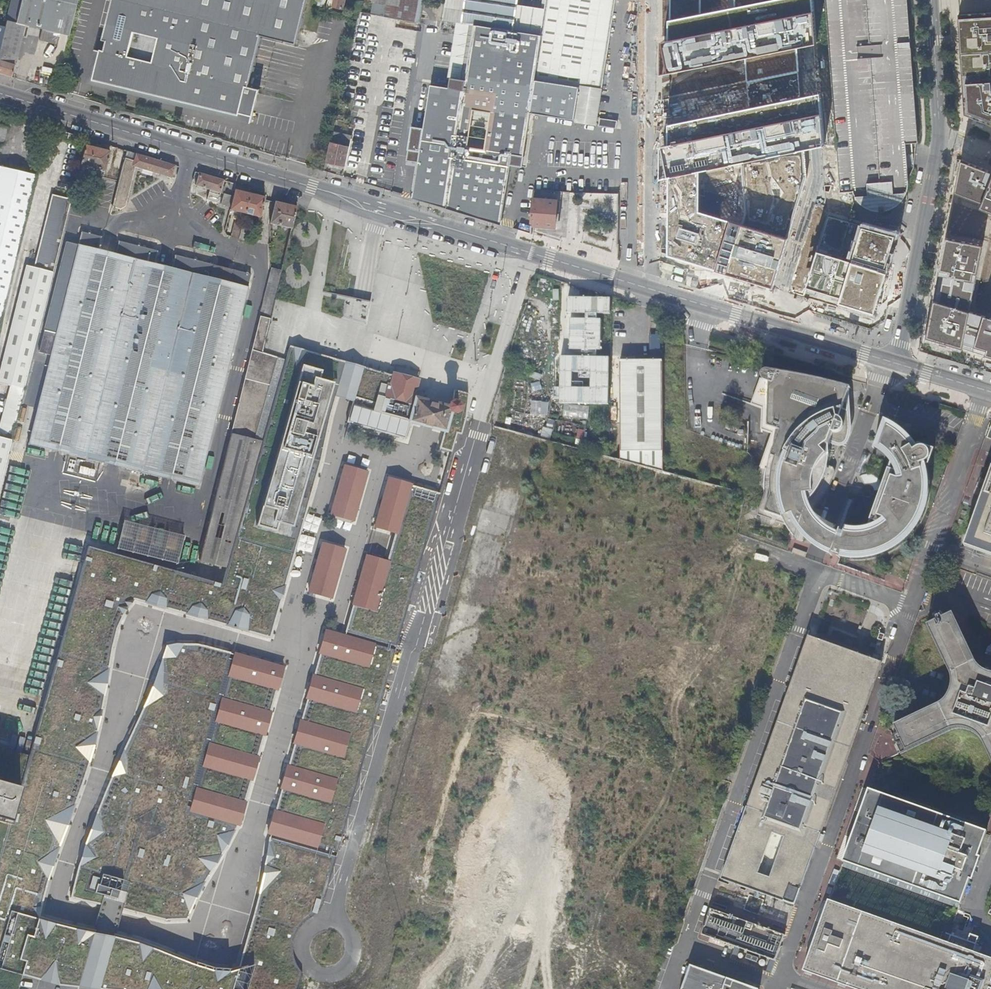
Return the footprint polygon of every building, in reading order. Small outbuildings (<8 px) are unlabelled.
[(5,22),(22,26),(41,31),(59,35),(68,37),(77,0),(10,0),(5,22)] [(102,41),(105,42),(103,51),(100,50),(99,51),(94,50),(94,51),(104,53),(97,77),(145,89),(146,85),(151,86),(151,89),(156,90),(157,88),(162,89),(159,97),(239,117),(239,114),(252,117),(250,124),(250,125),(255,104),(259,91),(248,88),(260,37),(295,45),(306,0),(112,0),(102,41)] [(332,8),(342,10),(345,0),(334,0),(332,8)] [(373,4),(386,6),(384,18),(397,20),(419,24),(421,16),(422,8),(424,0),(374,0),(373,4)] [(444,11),(443,19),(451,21),(452,21),(461,24),(474,26),(513,32),(518,0),(446,0),(444,11)] [(540,36),(541,36),(534,80),(578,87),(578,88),(593,91),(601,92),(615,0),(546,0),(540,36)] [(909,183),(906,145),(919,144),(908,0),(826,0),(837,146),(841,194),(853,193),(856,199),(859,203),(861,205),(865,208),(869,210),(873,211),(876,212),(881,212),(885,212),(890,211),(895,208),(900,204),(903,201),(908,201),(908,194),(908,191),(909,183)] [(386,6),(373,4),(371,16),(376,16),(384,18),(386,6)] [(958,14),(964,114),(990,124),(990,12),(958,14)] [(5,22),(4,29),(0,44),(0,75),(9,77),(13,66),(22,26),(5,22)] [(464,92),(474,26),(461,24),(457,23),(447,89),(464,92)] [(529,113),(573,120),(578,88),(578,87),(534,80),(541,36),(540,36),(513,32),(474,26),(464,92),(447,89),(432,87),(430,101),(529,116),(529,113)] [(41,31),(39,42),(56,46),(59,35),(41,31)] [(522,156),(529,116),(430,101),(432,87),(430,87),(412,199),(500,225),(512,155),(522,156)] [(578,88),(573,120),(598,124),(601,92),(593,91),(578,88)] [(598,124),(597,126),(615,129),(616,120),(599,117),(598,124)] [(5,144),(8,129),(0,127),(0,147),(5,144)] [(325,162),(345,166),(351,136),(346,135),(343,146),(336,144),(336,142),(334,141),(333,144),(329,143),(325,162)] [(109,152),(84,145),(79,165),(104,171),(109,152)] [(135,154),(125,151),(124,159),(133,161),(135,154)] [(170,179),(174,166),(135,154),(133,161),(124,159),(111,206),(111,207),(119,209),(124,206),(134,168),(160,176),(166,177),(170,179)] [(962,161),(955,193),(981,202),(979,206),(990,211),(990,172),(962,161)] [(33,177),(0,169),(0,314),(33,177)] [(221,194),(225,181),(206,175),(198,173),(194,186),(209,190),(206,200),(217,203),(219,193),(221,194)] [(264,198),(234,190),(232,197),(223,195),(220,205),(229,207),(229,210),(259,218),(264,198)] [(70,200),(51,195),(33,268),(25,266),(0,366),(0,384),(9,386),(23,390),(70,200)] [(688,196),(690,265),(707,265),(705,195),(688,196)] [(746,205),(765,209),(767,201),(748,196),(746,205)] [(556,201),(533,199),(532,226),(554,227),(556,201)] [(269,224),(291,229),(296,207),(274,202),(269,224)] [(230,236),(246,241),(250,226),(241,224),(241,225),(233,223),(230,236)] [(231,270),(228,282),(210,277),(213,265),(175,255),(171,268),(153,263),(156,251),(118,241),(115,254),(97,249),(100,237),(81,232),(78,244),(66,241),(44,330),(56,333),(28,444),(68,454),(66,463),(102,472),(104,466),(100,465),(101,463),(125,469),(123,477),(158,486),(160,477),(197,487),(250,274),(231,270)] [(982,246),(947,238),(939,275),(944,276),(940,301),(969,309),(982,246)] [(231,270),(213,265),(210,277),(228,282),(231,270)] [(272,268),(260,316),(270,319),(281,270),(272,268)] [(549,296),(558,298),(560,290),(550,288),(549,296)] [(934,301),(926,337),(990,356),(990,318),(934,301)] [(543,336),(546,311),(534,310),(531,335),(543,336)] [(215,569),(225,572),(285,360),(261,352),(270,319),(260,316),(198,560),(216,565),(215,569)] [(345,362),(291,347),(287,361),(224,586),(88,547),(28,755),(20,787),(7,827),(0,850),(0,947),(11,911),(37,920),(48,879),(58,847),(75,803),(90,763),(98,731),(105,697),(110,668),(113,642),(118,624),(125,612),(134,599),(146,601),(165,607),(186,613),(206,618),(226,623),(248,629),(268,635),(280,599),(284,584),(320,459),(335,397),(345,362)] [(969,368),(990,371),(990,357),(971,354),(969,368)] [(662,452),(661,361),(619,362),(619,452),(662,452)] [(359,366),(345,362),(335,397),(350,401),(359,366)] [(387,374),(359,366),(350,401),(344,421),(401,437),(405,423),(413,396),(412,392),(410,391),(414,379),(388,372),(387,374)] [(825,527),(808,507),(810,501),(815,495),(819,490),(823,483),(825,478),(827,473),(828,464),(829,456),(830,445),(834,434),(836,434),(838,434),(839,434),(841,433),(842,431),(844,428),(845,426),(844,423),(842,420),(840,418),(850,389),(851,388),(850,388),(830,382),(818,379),(800,376),(770,371),(767,371),(764,371),(763,372),(762,374),(751,405),(761,408),(761,430),(772,433),(760,468),(765,470),(764,476),(763,485),(764,494),(757,515),(786,525),(796,540),(798,532),(803,537),(810,544),(816,548),(824,553),(830,556),(831,556),(832,554),(839,556),(839,558),(840,556),(846,557),(860,558),(871,557),(879,555),(889,551),(898,545),(902,543),(907,539),(914,530),(917,525),(920,521),(923,513),(925,507),(926,503),(927,499),(928,490),(928,485),(927,477),(926,470),(924,465),(925,464),(929,461),(930,460),(930,457),(930,455),(928,451),(925,449),(924,448),(920,448),(919,448),(917,450),(915,446),(913,444),(910,441),(905,435),(896,428),(890,425),(887,430),(883,431),(880,434),(880,435),(879,438),(880,440),(881,442),(886,446),(882,452),(890,458),(892,461),(895,466),(898,472),(900,477),(901,484),(901,490),(900,496),(898,502),(896,507),(892,513),(888,519),(885,521),(880,525),(873,528),(869,529),(864,531),(856,531),(851,531),(846,529),(846,528),(845,528),(844,533),(840,532),(840,530),(839,530),(838,533),(825,527)] [(9,386),(0,421),(0,438),(10,441),(23,390),(9,386)] [(448,388),(446,401),(448,400),(450,401),(454,402),(456,406),(455,409),(455,412),(451,415),(448,414),(445,414),(439,432),(435,447),(446,451),(451,432),(456,434),(461,416),(464,393),(448,388)] [(431,401),(413,396),(405,423),(424,428),(439,432),(445,414),(444,413),(441,409),(442,405),(431,401)] [(441,409),(444,413),(445,414),(448,414),(451,415),(455,412),(455,409),(456,406),(454,402),(450,401),(448,400),(446,401),(443,402),(442,405),(441,409)] [(530,414),(547,417),(549,402),(531,400),(530,414)] [(543,427),(541,436),(550,439),(553,430),(543,427)] [(10,441),(0,438),(0,482),(10,441)] [(330,514),(353,521),(367,472),(344,465),(330,514)] [(964,546),(990,556),(990,470),(964,546)] [(410,484),(388,478),(374,527),(397,533),(410,484)] [(410,484),(397,533),(389,562),(375,611),(352,605),(343,636),(374,644),(368,667),(319,653),(313,675),(362,689),(355,713),(306,699),(300,720),(349,734),(342,757),(293,743),(287,766),(336,779),(330,802),(280,788),(274,809),(323,823),(317,847),(267,833),(263,864),(257,895),(239,967),(259,961),(250,988),(296,988),(301,974),(291,959),(289,943),(295,927),(307,916),(318,909),(323,904),(438,492),(410,484)] [(179,562),(185,535),(124,520),(118,545),(141,550),(140,553),(148,555),(150,548),(161,550),(159,557),(179,562)] [(308,592),(331,598),(345,550),(322,543),(308,592)] [(352,605),(375,611),(389,562),(366,556),(352,605)] [(973,655),(953,613),(927,625),(950,673),(951,677),(951,683),(951,688),(947,695),(944,700),(941,702),(937,705),(894,725),(906,751),(951,730),(954,729),(957,728),(960,728),(965,729),(969,730),(973,732),(977,735),(978,736),(981,741),(983,744),(990,758),(990,760),(990,672),(984,669),(982,667),(978,664),(976,661),(973,655)] [(319,653),(368,667),(374,644),(343,636),(325,630),(319,653)] [(818,641),(807,637),(746,808),(748,808),(723,879),(759,892),(794,904),(819,834),(820,834),(881,664),(870,660),(865,658),(867,652),(825,637),(823,643),(818,641)] [(228,676),(235,653),(198,642),(179,642),(166,645),(160,658),(152,687),(142,706),(124,747),(118,759),(109,775),(95,812),(90,827),(83,841),(78,862),(69,896),(158,920),(189,920),(209,875),(229,846),(238,825),(189,811),(196,787),(245,801),(252,780),(203,766),(209,743),(259,756),(264,736),(215,723),(222,698),(271,711),(277,690),(228,676)] [(235,653),(228,676),(277,690),(284,667),(235,653)] [(306,699),(355,713),(362,689),(313,675),(306,699)] [(215,723),(264,736),(271,711),(222,698),(215,723)] [(349,734),(300,720),(293,743),(342,757),(349,734)] [(259,756),(209,743),(203,766),(252,780),(259,756)] [(330,802),(336,779),(287,766),(280,788),(330,802)] [(7,827),(20,787),(0,781),(0,826),(7,827)] [(985,831),(987,827),(871,785),(842,866),(958,908),(959,904),(960,904),(971,876),(973,876),(979,861),(976,860),(986,832),(985,831)] [(245,801),(196,787),(189,811),(238,825),(245,801)] [(323,823),(274,809),(267,833),(317,847),(323,823)] [(805,971),(854,988),(988,988),(990,981),(990,960),(974,954),(979,939),(971,936),(968,942),(951,936),(948,945),(830,903),(805,971)] [(37,920),(11,911),(0,947),(0,967),(22,974),(25,961),(20,960),(27,936),(33,937),(37,920)] [(773,960),(782,936),(710,911),(701,934),(773,960)] [(78,988),(96,934),(37,920),(33,937),(27,936),(20,960),(25,961),(22,974),(39,978),(59,985),(78,988)] [(117,938),(96,934),(78,988),(92,988),(102,988),(117,938)] [(259,961),(239,967),(221,973),(153,949),(135,943),(117,938),(102,988),(250,988),(259,961)] [(682,988),(758,988),(691,965),(682,988)]
